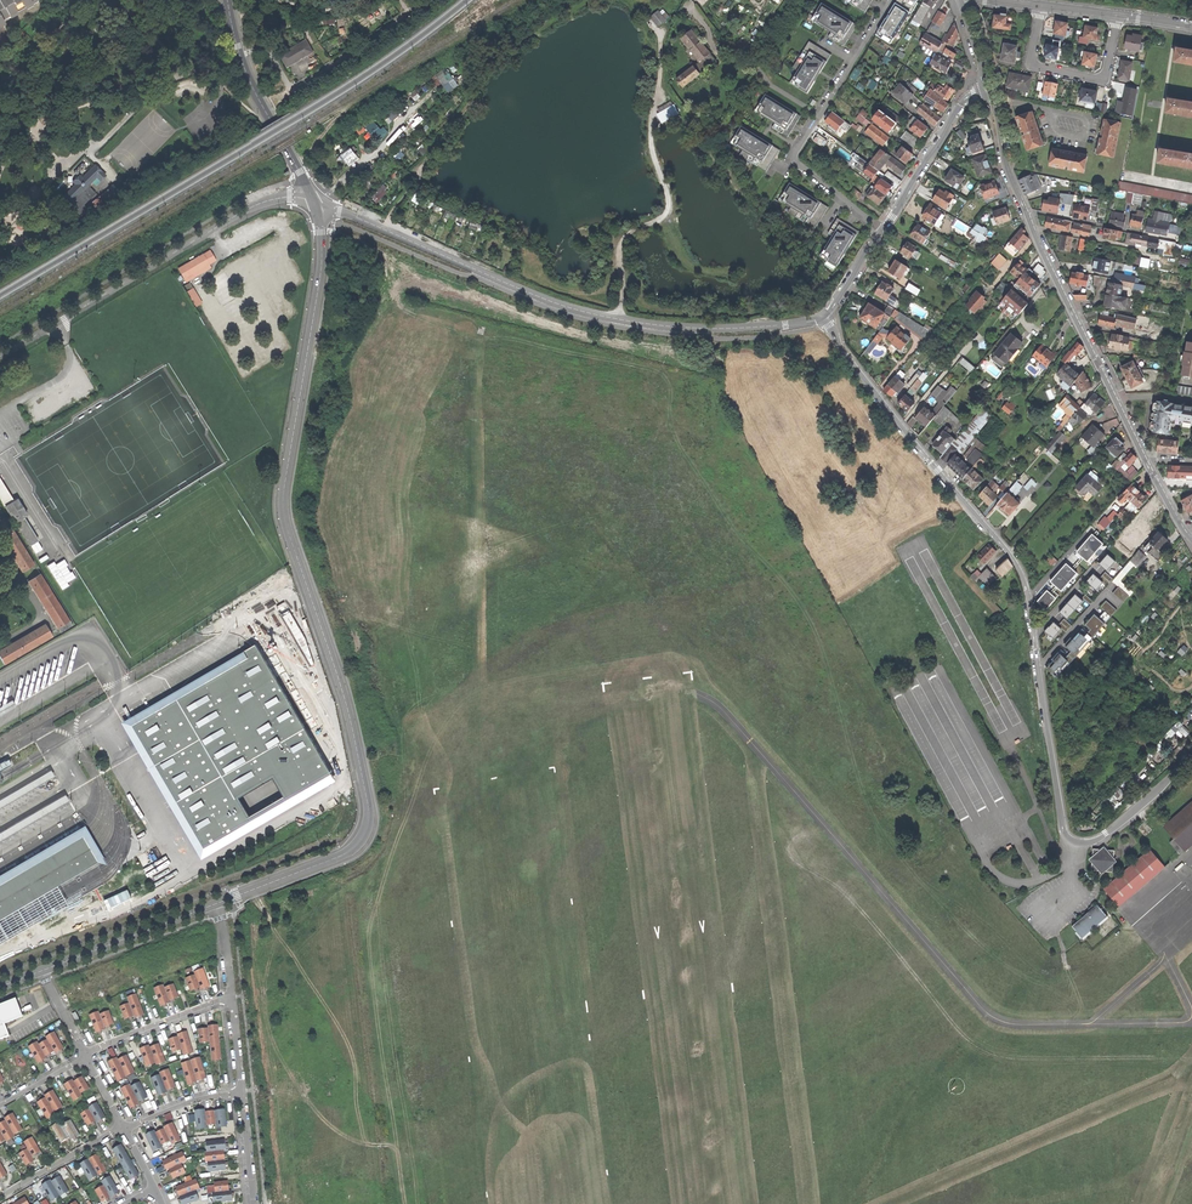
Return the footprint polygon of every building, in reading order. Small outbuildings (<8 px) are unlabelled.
[(1,20),(8,16),(9,17),(32,5),(30,3),(36,0),(0,0),(0,18),(1,20)] [(862,3),(860,2),(857,7),(866,12),(873,0),(864,0),(862,3)] [(919,0),(908,0),(904,8),(912,13),(919,1),(918,1),(919,0)] [(933,5),(936,0),(937,1),(938,0),(924,0),(921,6),(920,6),(911,20),(919,24),(929,6),(931,8),(932,7),(933,9),(934,6),(933,5)] [(818,17),(815,21),(831,31),(832,32),(837,34),(842,38),(844,39),(854,22),(823,3),(816,15),(818,17)] [(909,12),(894,3),(875,34),(890,44),(909,12)] [(658,26),(665,20),(658,11),(651,17),(658,26)] [(932,22),(939,26),(946,15),(939,11),(932,22)] [(993,28),(1010,30),(1012,18),(1006,17),(1006,14),(1001,14),(1001,16),(998,16),(994,16),(993,28)] [(1056,21),(1054,34),(1068,36),(1069,33),(1066,32),(1068,24),(1061,22),(1056,21)] [(858,25),(854,22),(844,39),(842,38),(839,42),(845,46),(858,25)] [(942,52),(953,59),(956,54),(943,47),(944,45),(947,47),(949,44),(951,46),(957,37),(958,34),(954,23),(942,44),(942,43),(938,49),(941,51),(942,52)] [(1079,42),(1088,44),(1089,39),(1095,40),(1096,36),(1098,28),(1085,26),(1083,37),(1080,37),(1079,42)] [(683,87),(716,62),(705,47),(691,30),(681,38),(700,62),(694,67),(694,66),(677,79),(683,87)] [(920,43),(936,52),(938,50),(938,49),(942,43),(933,39),(925,34),(920,43)] [(1142,51),(1143,45),(1140,44),(1141,37),(1135,35),(1134,38),(1128,36),(1127,42),(1126,48),(1142,51)] [(287,67),(312,52),(305,40),(280,54),(287,67)] [(810,42),(805,50),(810,53),(811,52),(828,62),(832,55),(817,46),(810,42)] [(1014,62),(1014,61),(1018,62),(1020,53),(1016,52),(1017,47),(1012,46),(1013,44),(1010,43),(1010,46),(1003,44),(1003,48),(1002,52),(1003,52),(1001,60),(1014,62)] [(1059,45),(1056,44),(1055,47),(1046,45),(1045,51),(1044,57),(1056,59),(1059,45)] [(1191,64),(1191,50),(1189,50),(1189,51),(1177,49),(1175,61),(1191,64)] [(794,68),(799,71),(810,53),(805,50),(794,68)] [(828,62),(811,52),(810,53),(799,71),(793,80),(798,83),(797,86),(809,93),(821,73),(828,62)] [(1096,55),(1082,52),(1081,55),(1084,56),(1082,64),(1086,65),(1094,67),(1096,55)] [(930,64),(945,74),(948,69),(951,63),(945,60),(946,59),(941,56),(940,57),(936,54),(930,64)] [(1129,80),(1132,63),(1122,61),(1120,70),(1118,78),(1129,80)] [(458,75),(454,77),(447,66),(436,74),(448,92),(462,82),(458,75)] [(1007,87),(1028,91),(1031,77),(1026,76),(1010,73),(1007,87)] [(1050,99),(1054,100),(1057,84),(1052,83),(1045,82),(1042,95),(1050,97),(1050,99)] [(917,111),(935,126),(937,123),(940,119),(924,105),(917,98),(901,84),(893,93),(905,104),(909,99),(919,108),(917,111)] [(929,87),(946,102),(950,96),(954,90),(947,86),(943,91),(937,87),(936,88),(931,85),(929,87)] [(1137,90),(1126,87),(1125,91),(1121,113),(1131,116),(1137,90)] [(923,98),(944,112),(945,109),(948,105),(930,89),(923,98)] [(1089,106),(1093,107),(1096,92),(1090,91),(1083,89),(1080,101),(1090,103),(1089,106)] [(798,114),(766,95),(756,112),(774,123),(776,124),(780,126),(786,130),(787,131),(798,114)] [(1191,117),(1191,104),(1188,103),(1188,101),(1184,101),(1180,100),(1180,102),(1168,100),(1166,112),(1191,117)] [(663,122),(679,113),(674,105),(658,114),(663,122)] [(383,114),(389,123),(400,116),(394,107),(383,114)] [(887,109),(883,113),(896,123),(899,119),(887,109)] [(862,110),(859,113),(865,118),(868,114),(862,110)] [(872,119),(889,133),(893,128),(896,123),(883,113),(879,110),(872,119)] [(1033,117),(1032,112),(1015,117),(1027,151),(1043,145),(1041,140),(1040,140),(1036,128),(1033,117)] [(866,132),(883,146),(886,142),(889,138),(871,124),(872,123),(865,118),(859,113),(856,118),(868,128),(866,132)] [(802,116),(798,114),(787,131),(786,130),(783,134),(789,138),(802,116)] [(911,129),(921,137),(925,132),(928,128),(916,118),(912,123),(914,125),(911,129)] [(1119,129),(1120,123),(1104,119),(1100,137),(1096,154),(1113,158),(1114,152),(1113,152),(1118,128),(1119,129)] [(390,132),(384,125),(381,128),(374,120),(365,127),(377,142),(390,132)] [(859,132),(863,127),(857,123),(856,124),(853,122),(851,125),(859,132)] [(357,130),(360,134),(367,129),(364,125),(357,130)] [(763,139),(742,126),(732,142),(744,150),(752,155),(762,161),(763,162),(774,146),(763,139)] [(918,140),(906,130),(900,138),(913,147),(918,140)] [(972,153),(983,149),(981,141),(978,134),(974,135),(974,133),(972,134),(968,142),(972,153)] [(399,146),(392,153),(398,160),(405,153),(399,146)] [(781,150),(774,146),(763,162),(762,161),(759,166),(767,172),(781,150)] [(896,156),(906,163),(909,159),(913,154),(903,147),(896,156)] [(347,163),(357,156),(350,148),(347,150),(346,148),(344,149),(345,152),(341,155),(344,159),(347,163)] [(1052,148),(1048,165),(1083,173),(1087,156),(1081,155),(1069,153),(1057,150),(1052,148)] [(741,155),(749,160),(752,155),(744,150),(741,155)] [(895,169),(901,174),(903,171),(906,168),(881,150),(870,164),(878,171),(883,166),(884,166),(885,165),(884,164),(886,162),(892,167),(891,168),(894,170),(895,169)] [(1158,162),(1187,167),(1189,154),(1180,153),(1180,151),(1176,151),(1173,150),(1172,152),(1160,150),(1158,162)] [(875,176),(878,171),(870,164),(852,151),(847,159),(873,178),(875,176)] [(759,166),(762,161),(752,155),(749,160),(759,166)] [(987,162),(985,155),(972,159),(978,177),(991,172),(987,162)] [(358,158),(357,156),(347,163),(349,166),(358,158)] [(91,177),(97,172),(90,165),(82,172),(57,197),(64,204),(83,185),(91,177)] [(945,180),(954,186),(956,181),(960,184),(964,178),(952,170),(948,175),(945,180)] [(884,175),(899,185),(901,181),(887,171),(884,175)] [(101,176),(97,172),(91,177),(96,181),(101,176)] [(1025,194),(1041,187),(1035,174),(1030,177),(1029,175),(1018,180),(1021,187),(1025,194)] [(105,187),(111,193),(117,187),(111,181),(105,187)] [(996,187),(994,181),(981,185),(982,191),(980,192),(982,196),(984,195),(985,199),(998,194),(996,187)] [(1191,204),(1191,195),(1121,181),(1119,190),(1191,204)] [(812,196),(791,183),(780,200),(792,208),(805,216),(806,217),(810,210),(816,213),(822,203),(812,196)] [(377,202),(390,189),(385,184),(371,196),(377,202)] [(90,191),(83,185),(64,204),(79,219),(85,213),(78,206),(77,208),(75,206),(84,197),(90,191)] [(868,197),(879,205),(882,200),(886,195),(873,185),(871,187),(874,189),(868,197)] [(854,189),(851,192),(858,198),(861,194),(854,189)] [(933,201),(946,209),(952,198),(953,195),(946,191),(944,193),(939,190),(936,195),(933,201)] [(848,195),(856,201),(858,198),(851,192),(848,195)] [(1126,202),(1140,205),(1142,194),(1128,192),(1126,202)] [(1059,193),(1058,202),(1072,205),(1074,195),(1070,194),(1059,193)] [(830,207),(822,203),(816,213),(811,220),(806,217),(805,216),(802,220),(816,229),(830,207)] [(924,224),(932,229),(934,225),(940,229),(943,224),(940,221),(944,216),(941,214),(934,209),(935,209),(934,208),(935,206),(931,203),(930,206),(929,206),(926,211),(922,217),(926,220),(924,224)] [(1089,207),(1075,204),(1072,217),(1079,218),(1087,220),(1089,207)] [(789,212),(802,220),(805,216),(792,208),(789,212)] [(1008,213),(1006,208),(992,212),(995,221),(992,223),(993,226),(1010,220),(1008,213)] [(811,220),(816,213),(810,210),(806,217),(811,220)] [(1124,214),(1112,212),(1111,215),(1109,224),(1115,225),(1124,227),(1125,218),(1123,218),(1124,214)] [(1135,226),(1141,227),(1143,217),(1132,215),(1130,225),(1135,226)] [(1062,225),(1063,221),(1047,217),(1045,226),(1053,228),(1061,230),(1062,225)] [(1148,218),(1146,231),(1154,233),(1160,234),(1161,231),(1166,232),(1167,226),(1162,225),(1163,221),(1158,220),(1158,222),(1158,224),(1153,223),(1153,221),(1150,220),(1150,219),(1148,218)] [(839,219),(835,225),(839,227),(841,225),(857,235),(860,231),(839,219)] [(1080,233),(1089,235),(1091,225),(1082,223),(1081,227),(1073,225),(1072,232),(1077,233),(1080,234),(1080,233)] [(983,235),(987,229),(984,227),(983,228),(976,224),(972,229),(983,235)] [(857,235),(841,225),(839,227),(833,237),(832,238),(822,256),(838,266),(857,235)] [(829,234),(833,237),(839,227),(835,225),(829,234)] [(910,236),(926,246),(929,241),(926,240),(930,233),(925,230),(922,228),(917,225),(914,230),(910,236)] [(1025,231),(1021,228),(1006,245),(1013,250),(1015,247),(1018,250),(1023,244),(1022,243),(1024,241),(1025,242),(1028,239),(1025,236),(1023,234),(1025,231)] [(1110,238),(1115,239),(1116,235),(1118,236),(1119,231),(1104,228),(1103,237),(1110,238)] [(975,240),(982,245),(986,238),(972,229),(970,233),(976,237),(975,240)] [(1139,244),(1146,245),(1148,237),(1127,233),(1127,236),(1132,237),(1131,242),(1139,244)] [(1069,251),(1072,237),(1062,235),(1060,242),(1059,249),(1069,251)] [(1159,246),(1160,245),(1158,244),(1159,240),(1149,238),(1147,246),(1152,247),(1157,248),(1158,246),(1159,246)] [(592,248),(606,245),(605,239),(591,242),(592,248)] [(912,256),(915,258),(918,252),(915,250),(916,248),(907,242),(904,247),(900,253),(906,256),(908,257),(910,259),(912,256)] [(502,251),(510,254),(512,248),(504,245),(502,251)] [(180,269),(187,282),(211,268),(208,263),(216,258),(212,250),(193,261),(180,269)] [(996,268),(1005,258),(999,254),(991,263),(996,268)] [(1112,261),(1095,258),(1094,264),(1093,271),(1107,273),(1108,269),(1111,270),(1112,261)] [(1023,263),(1020,260),(1010,272),(1020,279),(1027,270),(1024,267),(1021,265),(1023,263)] [(1041,272),(1044,275),(1049,269),(1046,266),(1047,265),(1041,260),(1036,266),(1042,271),(1041,272)] [(1141,267),(1149,268),(1151,262),(1142,260),(1141,267)] [(907,268),(895,261),(892,267),(889,272),(894,275),(897,277),(900,279),(903,275),(906,276),(909,270),(907,268)] [(1029,268),(1027,270),(1020,279),(1015,286),(1017,287),(1019,285),(1028,293),(1027,294),(1030,297),(1040,285),(1033,279),(1029,276),(1033,271),(1029,268)] [(1093,288),(1094,276),(1088,275),(1088,276),(1083,275),(1083,273),(1080,272),(1079,274),(1071,272),(1070,278),(1069,283),(1093,288)] [(1115,273),(1114,279),(1134,283),(1136,277),(1115,273)] [(1108,287),(1106,294),(1120,296),(1122,285),(1133,287),(1134,283),(1114,279),(1109,278),(1108,287)] [(888,305),(889,306),(895,310),(895,309),(896,310),(901,302),(893,298),(892,299),(889,297),(894,290),(891,288),(891,287),(887,285),(886,285),(882,283),(880,286),(879,288),(877,289),(875,291),(876,293),(875,294),(884,300),(886,301),(887,301),(890,303),(888,305)] [(1144,285),(1134,283),(1133,287),(1132,289),(1143,291),(1144,285)] [(995,290),(1005,298),(1010,291),(1001,284),(995,290)] [(906,290),(917,296),(919,292),(909,285),(906,290)] [(1019,314),(1028,304),(1019,297),(1011,290),(1010,291),(1005,298),(1003,300),(1019,314)] [(983,306),(986,302),(983,300),(984,299),(983,298),(982,297),(982,296),(977,292),(969,300),(970,301),(966,306),(970,310),(970,314),(974,314),(974,313),(975,313),(979,308),(980,309),(983,309),(983,306)] [(1105,299),(1104,305),(1119,308),(1119,307),(1125,308),(1127,298),(1120,296),(1106,294),(1105,299)] [(876,328),(885,314),(884,313),(869,304),(866,309),(865,309),(864,310),(863,311),(863,313),(862,315),(861,316),(860,316),(860,317),(860,318),(860,319),(861,320),(862,320),(863,320),(876,328)] [(887,321),(891,315),(895,310),(889,306),(888,308),(887,307),(885,311),(884,313),(885,314),(886,315),(884,319),(887,321)] [(891,315),(925,340),(932,332),(896,310),(895,309),(895,310),(891,315)] [(1134,328),(1136,319),(1114,314),(1114,318),(1108,316),(1109,311),(1100,310),(1100,315),(1099,318),(1098,325),(1114,328),(1115,323),(1134,328)] [(892,343),(901,350),(911,339),(896,327),(892,332),(886,331),(882,328),(877,334),(877,335),(858,360),(863,367),(880,346),(878,344),(882,338),(883,337),(887,338),(892,343)] [(1017,338),(1011,334),(995,354),(1006,364),(1009,360),(1010,361),(1019,350),(1018,349),(1023,343),(1017,338)] [(1127,351),(1130,339),(1122,337),(1123,335),(1117,334),(1117,336),(1111,335),(1110,341),(1109,347),(1127,351)] [(1062,360),(1066,364),(1070,359),(1071,361),(1074,358),(1072,356),(1074,355),(1076,356),(1083,347),(1080,344),(1077,342),(1062,360)] [(1191,377),(1191,343),(1187,342),(1185,352),(1184,352),(1182,365),(1183,366),(1181,376),(1191,377)] [(1041,345),(1033,355),(1042,362),(1041,363),(1046,367),(1057,354),(1053,350),(1051,353),(1048,350),(1041,345)] [(972,371),(975,367),(964,357),(960,361),(972,371)] [(1133,361),(1121,367),(1124,373),(1126,378),(1141,370),(1139,366),(1137,366),(1135,362),(1133,363),(1133,361)] [(1056,364),(1052,370),(1056,373),(1060,367),(1056,364)] [(1066,364),(1057,374),(1064,380),(1061,384),(1067,390),(1071,386),(1075,380),(1080,375),(1073,369),(1066,364)] [(897,393),(905,384),(900,380),(905,374),(900,370),(883,389),(887,393),(891,396),(896,391),(897,393)] [(1084,370),(1080,375),(1075,380),(1081,392),(1092,387),(1088,378),(1084,370)] [(1143,375),(1141,370),(1126,378),(1129,382),(1131,388),(1143,382),(1142,381),(1144,380),(1142,376),(1143,375)] [(907,384),(911,387),(917,379),(920,376),(917,373),(907,384)] [(906,393),(909,396),(914,391),(921,383),(917,379),(911,387),(906,393)] [(930,395),(935,398),(943,389),(938,385),(930,395)] [(1076,391),(1071,386),(1067,390),(1063,395),(1066,398),(1068,400),(1076,391)] [(1176,393),(1191,396),(1191,388),(1177,386),(1176,393)] [(907,411),(914,402),(905,394),(897,403),(902,407),(907,411)] [(1084,403),(1079,409),(1072,416),(1070,419),(1075,423),(1077,423),(1079,420),(1082,418),(1084,419),(1087,415),(1088,416),(1089,417),(1090,417),(1092,416),(1095,412),(1095,413),(1104,403),(1099,398),(1094,394),(1086,404),(1084,403)] [(996,402),(999,405),(1005,398),(1002,395),(996,402)] [(1079,409),(1068,400),(1066,398),(1059,405),(1063,408),(1061,411),(1067,417),(1070,414),(1072,416),(1079,409)] [(1157,401),(1152,431),(1169,434),(1170,428),(1171,423),(1173,423),(1173,420),(1181,422),(1191,424),(1191,425),(1191,406),(1157,401)] [(1002,408),(1009,414),(1015,406),(1010,402),(1009,404),(1007,403),(1002,408)] [(926,427),(932,420),(936,415),(925,406),(915,418),(920,422),(926,427)] [(957,425),(960,421),(944,406),(943,407),(936,415),(932,420),(939,425),(948,416),(957,425)] [(956,450),(960,453),(992,416),(983,408),(956,441),(955,440),(943,454),(940,457),(946,462),(956,450)] [(1098,428),(1094,425),(1090,430),(1089,430),(1085,434),(1085,438),(1094,446),(1104,434),(1101,431),(1101,430),(1100,429),(1099,428),(1098,428)] [(937,448),(943,454),(955,440),(955,439),(948,434),(951,430),(947,427),(932,445),(937,448)] [(1065,437),(1059,432),(1046,447),(1051,452),(1065,437)] [(1118,440),(1117,439),(1115,440),(1114,439),(1107,447),(1117,455),(1123,449),(1117,444),(1120,441),(1118,440)] [(1157,451),(1177,453),(1178,442),(1158,439),(1158,446),(1157,451)] [(979,445),(976,449),(983,454),(986,451),(979,445)] [(964,457),(973,466),(980,458),(983,454),(976,449),(972,446),(964,457)] [(1130,452),(1127,456),(1121,462),(1115,468),(1130,481),(1139,472),(1136,469),(1130,476),(1121,467),(1126,462),(1130,465),(1136,458),(1133,455),(1130,452)] [(1127,456),(1124,453),(1118,459),(1121,462),(1127,456)] [(956,473),(963,479),(970,470),(955,455),(948,464),(956,473)] [(973,489),(983,479),(975,471),(979,465),(980,465),(984,461),(980,458),(973,466),(970,470),(963,479),(970,486),(973,489)] [(1169,466),(1168,473),(1168,478),(1186,479),(1187,473),(1189,473),(1189,474),(1191,474),(1191,473),(1191,472),(1191,470),(1191,467),(1169,466)] [(1094,495),(1101,487),(1087,475),(1076,487),(1080,490),(1084,495),(1088,490),(1094,495)] [(1024,487),(1028,491),(1034,484),(1036,486),(1037,484),(1032,479),(1024,487)] [(23,518),(14,503),(0,480),(0,497),(16,523),(23,518)] [(990,505),(997,497),(993,492),(998,486),(992,480),(979,495),(985,501),(990,505)] [(1008,491),(1015,497),(1021,491),(1020,490),(1023,486),(1017,481),(1009,490),(1008,491)] [(1052,486),(1047,482),(1044,486),(1049,490),(1052,486)] [(1002,491),(1006,494),(1007,492),(1008,491),(1009,490),(1002,484),(999,488),(1002,491)] [(1135,488),(1131,484),(1118,499),(1122,503),(1127,497),(1131,501),(1139,491),(1135,488)] [(997,497),(1001,500),(1006,494),(1002,491),(997,497)] [(1143,495),(1139,491),(1131,501),(1134,504),(1138,508),(1147,498),(1143,495)] [(1003,509),(1010,515),(1019,503),(1007,492),(1006,494),(1001,500),(997,504),(1003,509)] [(1181,501),(1184,507),(1188,513),(1191,511),(1191,495),(1181,501)] [(14,503),(23,518),(27,516),(18,500),(14,503)] [(1131,501),(1123,509),(1127,512),(1134,504),(1131,501)] [(1113,512),(1117,515),(1123,509),(1119,505),(1113,512)] [(1122,519),(1128,512),(1127,512),(1123,509),(1117,515),(1122,519)] [(2,513),(0,514),(0,538),(21,572),(34,564),(2,513)] [(1155,522),(1158,526),(1165,518),(1162,515),(1155,522)] [(1104,529),(1111,521),(1105,516),(1098,524),(1104,529)] [(38,543),(23,518),(16,523),(30,548),(38,543)] [(1147,525),(1142,521),(1132,531),(1143,540),(1152,530),(1147,525)] [(1104,543),(1091,532),(1075,552),(1088,563),(1104,543)] [(1162,535),(1158,532),(1144,549),(1158,561),(1164,555),(1158,550),(1167,539),(1162,535)] [(977,556),(984,563),(996,551),(993,548),(989,544),(977,556)] [(1136,566),(1145,556),(1139,550),(1130,560),(1136,566)] [(1107,554),(1099,563),(1106,569),(1114,561),(1107,554)] [(1052,567),(1057,559),(1051,555),(1046,562),(1052,567)] [(1002,576),(1013,566),(1008,558),(996,570),(1002,576)] [(62,589),(70,585),(68,582),(76,577),(73,570),(71,571),(65,559),(56,563),(55,561),(48,564),(62,589)] [(1077,573),(1065,563),(1049,582),(1060,592),(1077,573)] [(988,585),(996,578),(987,568),(979,576),(988,585)] [(1105,573),(1098,579),(1093,574),(1086,581),(1095,590),(1102,583),(1105,586),(1111,579),(1105,573)] [(28,582),(57,628),(61,626),(65,623),(69,621),(40,574),(28,582)] [(1119,587),(1113,593),(1123,603),(1129,596),(1119,587)] [(1057,599),(1047,590),(1037,602),(1046,610),(1057,599)] [(240,617),(255,645),(326,767),(333,763),(335,761),(332,749),(323,734),(327,731),(330,730),(325,717),(312,696),(317,693),(323,690),(314,664),(306,638),(280,594),(240,617)] [(1082,601),(1075,594),(1060,611),(1067,618),(1082,601)] [(1093,602),(1086,595),(1083,598),(1091,604),(1093,602)] [(1094,616),(1086,625),(1091,630),(1085,637),(1080,633),(1074,640),(1071,637),(1064,646),(1072,653),(1066,659),(1059,653),(1053,660),(1055,662),(1049,669),(1058,677),(1117,610),(1107,602),(1101,608),(1106,612),(1099,620),(1094,616)] [(1071,626),(1063,619),(1057,626),(1065,633),(1071,626)] [(1060,629),(1053,622),(1045,631),(1052,638),(1060,629)] [(52,638),(45,625),(0,650),(0,655),(5,664),(52,638)] [(331,774),(326,767),(255,645),(250,648),(244,652),(248,659),(132,726),(203,849),(252,820),(305,790),(331,774)] [(252,820),(203,849),(132,726),(248,659),(244,652),(239,655),(231,659),(222,665),(214,669),(206,674),(195,680),(188,685),(180,689),(121,723),(201,860),(336,782),(331,774),(305,790),(252,820)] [(15,705),(11,699),(0,705),(0,714),(15,705)] [(1179,721),(1175,725),(1185,736),(1189,733),(1181,725),(1182,724),(1179,721)] [(10,764),(6,758),(0,761),(0,770),(10,764)] [(54,776),(50,769),(35,778),(0,798),(0,807),(54,776)] [(68,800),(64,794),(49,802),(0,831),(0,840),(68,800)] [(1179,853),(1191,842),(1191,801),(1164,826),(1173,837),(1169,841),(1179,853)] [(105,863),(104,859),(101,856),(99,851),(96,847),(94,843),(91,838),(88,833),(85,829),(84,826),(0,875),(0,925),(105,863)] [(1106,871),(1115,870),(1115,863),(1113,863),(1113,857),(1114,857),(1114,850),(1107,850),(1104,846),(1100,850),(1093,850),(1093,856),(1095,856),(1095,860),(1095,864),(1093,864),(1093,871),(1099,870),(1103,874),(1106,871)] [(1164,867),(1150,850),(1103,889),(1118,907),(1164,867)] [(1107,916),(1097,905),(1085,916),(1072,926),(1082,938),(1107,916)] [(204,969),(195,972),(196,975),(201,988),(202,991),(207,989),(211,987),(204,969)] [(197,990),(201,988),(196,975),(187,979),(192,992),(197,990)] [(165,985),(155,989),(162,1007),(167,1006),(171,1004),(170,1001),(166,988),(165,985)] [(175,985),(166,988),(170,1001),(176,999),(180,998),(175,985)] [(138,994),(128,998),(130,1004),(135,1017),(136,1019),(141,1017),(145,1016),(138,994)] [(0,1004),(0,1040),(9,1036),(4,1023),(22,1016),(15,999),(0,1004)] [(131,1019),(135,1017),(130,1004),(121,1007),(126,1020),(131,1019)] [(110,1011),(101,1015),(106,1028),(111,1026),(115,1025),(110,1011)] [(100,1012),(90,1015),(97,1034),(102,1033),(107,1031),(106,1028),(101,1015),(100,1012)] [(213,1026),(209,1026),(209,1028),(211,1043),(213,1062),(218,1062),(223,1061),(219,1025),(213,1026)] [(201,1045),(211,1043),(209,1028),(204,1029),(199,1030),(201,1045)] [(56,1032),(47,1037),(49,1040),(56,1052),(57,1054),(62,1052),(66,1049),(56,1032)] [(183,1033),(178,1035),(179,1037),(183,1050),(185,1056),(195,1053),(188,1032),(183,1033)] [(174,1053),(183,1050),(179,1037),(174,1039),(169,1040),(174,1053)] [(52,1055),(56,1052),(49,1040),(40,1045),(47,1057),(52,1055)] [(48,1060),(47,1057),(40,1045),(38,1042),(30,1047),(40,1065),(44,1062),(48,1060)] [(156,1046),(151,1048),(157,1064),(158,1066),(167,1062),(160,1044),(156,1046)] [(148,1068),(157,1064),(151,1048),(150,1046),(146,1048),(140,1050),(148,1068)] [(124,1058),(119,1060),(128,1078),(137,1074),(128,1056),(124,1058)] [(119,1082),(128,1078),(119,1060),(118,1058),(114,1060),(109,1062),(119,1082)] [(201,1058),(192,1060),(192,1061),(198,1082),(203,1081),(208,1079),(201,1058)] [(199,1083),(198,1082),(192,1061),(182,1064),(189,1086),(194,1084),(199,1083)] [(170,1069),(161,1073),(161,1075),(168,1092),(173,1090),(177,1088),(170,1069)] [(168,1094),(168,1092),(161,1075),(152,1079),(159,1097),(164,1095),(168,1094)] [(79,1079),(75,1082),(82,1094),(91,1088),(84,1077),(79,1079)] [(83,1096),(82,1094),(75,1082),(74,1080),(69,1082),(65,1085),(75,1101),(83,1096)] [(141,1083),(132,1087),(140,1104),(145,1101),(149,1099),(141,1083)] [(131,1085),(122,1089),(132,1110),(136,1108),(141,1106),(140,1104),(132,1087),(131,1085)] [(51,1093),(46,1096),(47,1098),(56,1112),(64,1107),(55,1090),(51,1093)] [(57,1114),(56,1112),(47,1098),(43,1100),(38,1103),(48,1119),(57,1114)] [(98,1102),(89,1107),(90,1110),(97,1122),(98,1123),(103,1120),(107,1118),(98,1102)] [(207,1129),(206,1126),(205,1111),(204,1109),(199,1109),(194,1110),(196,1130),(207,1129)] [(219,1110),(214,1110),(216,1125),(216,1128),(226,1127),(225,1109),(219,1110)] [(93,1124),(97,1122),(90,1110),(82,1114),(89,1126),(93,1124)] [(209,1111),(205,1111),(206,1126),(216,1125),(214,1110),(209,1111)] [(172,1112),(165,1114),(167,1121),(174,1118),(172,1112)] [(10,1115),(5,1118),(6,1121),(15,1135),(24,1130),(14,1113),(10,1115)] [(72,1119),(63,1124),(71,1138),(72,1140),(76,1137),(81,1135),(72,1119)] [(15,1135),(6,1121),(3,1123),(0,1124),(0,1129),(7,1140),(8,1142),(16,1137),(15,1135)] [(68,1140),(71,1138),(63,1124),(62,1122),(53,1127),(62,1143),(68,1140)] [(163,1127),(164,1129),(170,1141),(172,1145),(181,1141),(172,1122),(168,1124),(163,1127)] [(161,1145),(170,1141),(164,1129),(159,1131),(155,1133),(161,1145)] [(163,1149),(161,1145),(155,1133),(154,1131),(149,1133),(145,1135),(153,1153),(163,1149)] [(34,1138),(25,1143),(28,1149),(34,1159),(39,1156),(43,1154),(34,1138)] [(205,1142),(206,1152),(224,1151),(226,1150),(225,1145),(225,1140),(205,1142)] [(139,1174),(121,1144),(116,1147),(112,1150),(129,1180),(134,1177),(139,1174)] [(35,1161),(34,1159),(28,1149),(20,1154),(27,1166),(32,1163),(35,1161)] [(182,1151),(162,1161),(164,1166),(166,1170),(168,1169),(181,1164),(186,1161),(182,1151)] [(207,1162),(225,1161),(225,1156),(224,1151),(206,1152),(204,1152),(205,1162),(207,1162)] [(84,1162),(80,1165),(89,1181),(107,1171),(97,1154),(95,1156),(94,1153),(92,1154),(91,1155),(93,1157),(87,1161),(85,1158),(84,1159),(82,1160),(84,1162)] [(5,1177),(8,1175),(0,1161),(0,1179),(5,1177)] [(208,1172),(226,1171),(225,1165),(225,1161),(207,1162),(208,1172)] [(185,1173),(181,1164),(168,1169),(170,1174),(173,1179),(185,1173)] [(46,1183),(42,1186),(51,1202),(69,1191),(60,1177),(56,1179),(55,1177),(54,1177),(52,1178),(54,1181),(52,1182),(51,1180),(48,1182),(47,1179),(46,1180),(44,1181),(46,1183)] [(104,1186),(95,1191),(102,1202),(106,1200),(107,1202),(108,1202),(110,1201),(108,1198),(110,1197),(111,1198),(113,1196),(115,1199),(116,1198),(117,1197),(116,1195),(120,1193),(110,1177),(101,1182),(104,1186)] [(196,1179),(175,1187),(177,1192),(179,1197),(195,1190),(200,1189),(196,1179)] [(215,1193),(229,1191),(228,1186),(228,1181),(214,1182),(215,1193)] [(179,1197),(181,1202),(181,1203),(189,1203),(199,1200),(195,1190),(179,1197)] [(213,1203),(232,1201),(231,1196),(231,1191),(229,1191),(215,1193),(212,1193),(213,1203)]
